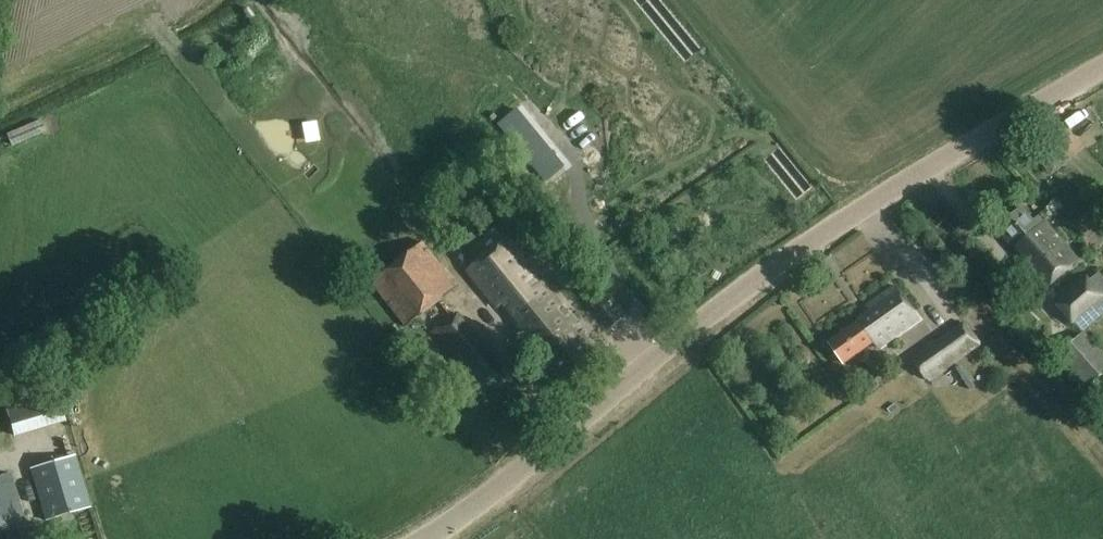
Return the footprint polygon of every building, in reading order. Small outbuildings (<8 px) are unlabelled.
[(519,105),(498,122),(547,181),(568,164),(519,105)] [(1048,160),(1043,165),(1044,166),(1051,173),(1056,168),(1048,160)] [(519,208),(511,214),(520,228),(529,222),(519,208)] [(1045,289),(1077,261),(1040,218),(1034,224),(1022,210),(998,230),(1024,259),(1020,262),(1045,289)] [(502,305),(537,278),(507,240),(469,270),(498,308),(502,305)] [(456,286),(422,244),(372,284),(406,326),(456,286)] [(995,260),(976,278),(1009,314),(1028,296),(995,260)] [(1061,307),(1073,321),(1082,331),(1102,313),(1102,275),(1100,272),(1061,307)] [(568,382),(600,357),(583,334),(585,333),(543,279),(506,310),(519,325),(516,328),(557,381),(563,377),(568,382)] [(584,295),(610,328),(621,319),(595,286),(584,295)] [(878,349),(919,320),(896,287),(867,307),(871,313),(829,343),(844,364),(874,343),(878,349)] [(483,387),(503,372),(457,312),(433,330),(463,369),(466,366),(483,387)] [(402,332),(439,399),(460,388),(423,321),(402,332)] [(969,325),(915,361),(926,377),(927,377),(929,381),(982,345),(969,325)] [(1089,387),(1102,374),(1102,356),(1083,334),(1060,356),(1089,387)] [(6,411),(13,431),(65,414),(58,394),(6,411)] [(73,458),(31,470),(46,521),(89,508),(73,458)] [(23,528),(8,476),(0,479),(0,534),(23,528)]
